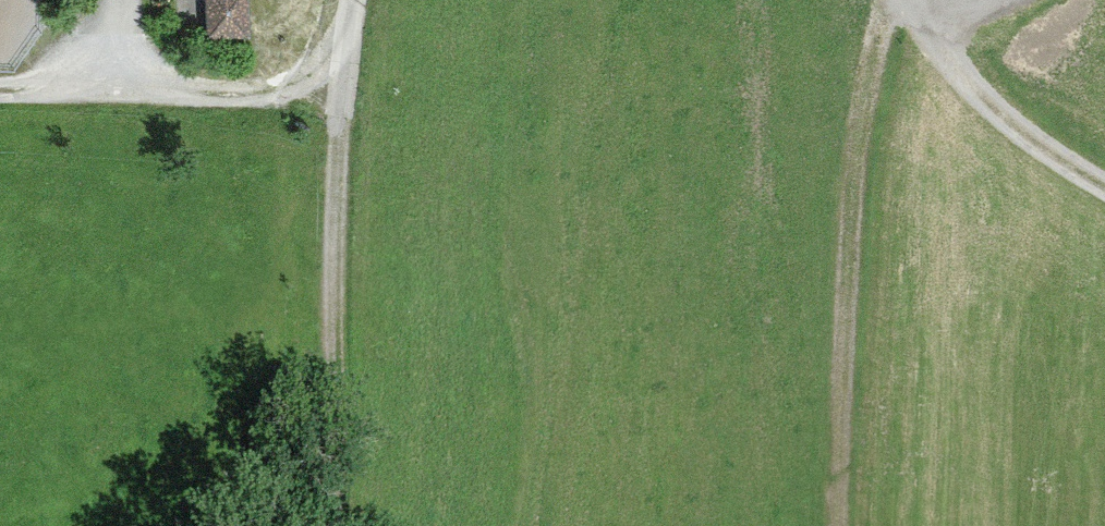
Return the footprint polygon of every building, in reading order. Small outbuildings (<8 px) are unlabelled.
[(209,34),(248,34),(245,0),(206,0),(209,34)]
